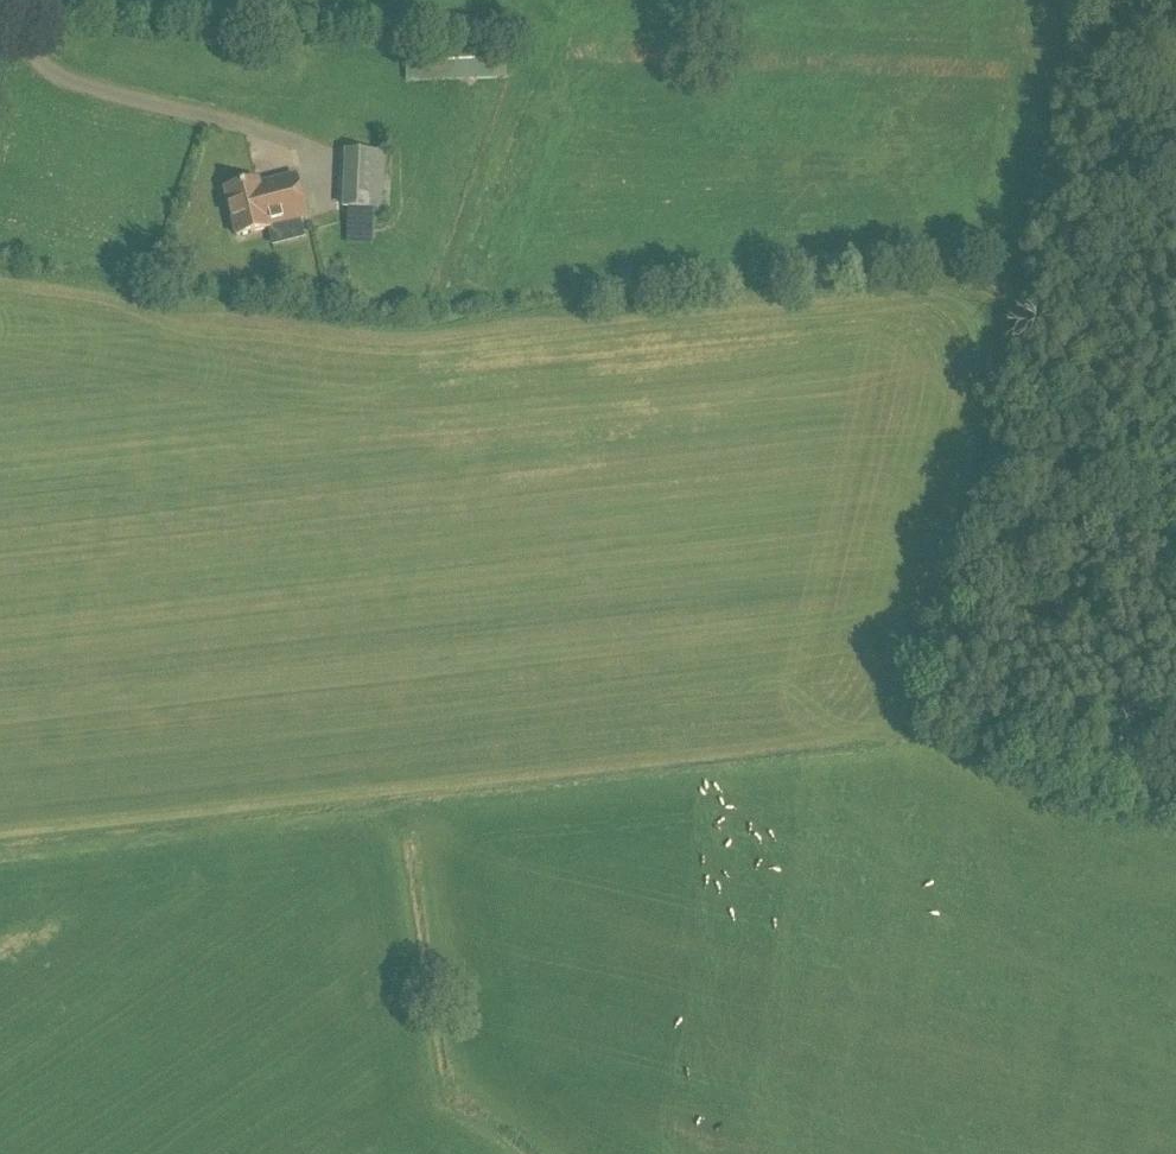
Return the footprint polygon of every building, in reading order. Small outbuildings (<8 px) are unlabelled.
[(383,211),(385,153),(343,151),(341,210),(383,211)] [(305,218),(295,177),(258,186),(257,183),(225,191),(236,238),(269,230),(268,227),(305,218)]
